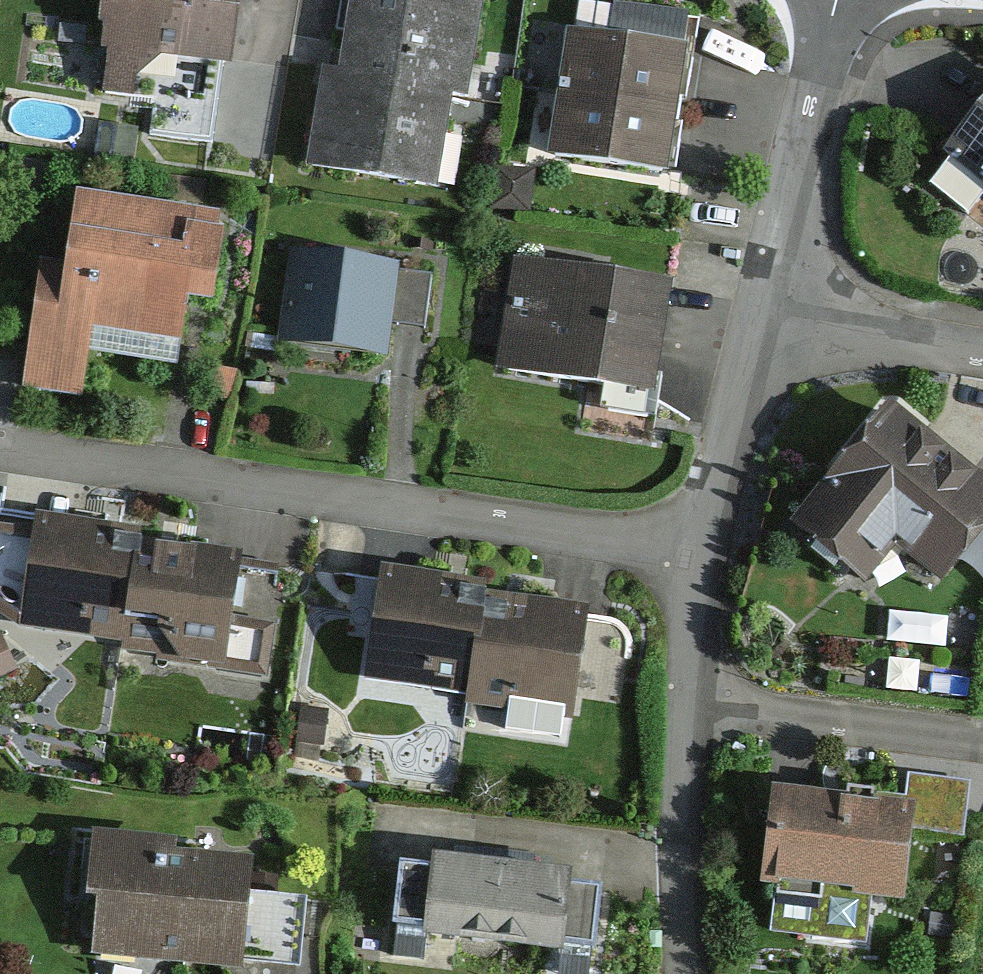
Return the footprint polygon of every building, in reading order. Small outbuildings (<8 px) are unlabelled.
[(100,76),(193,88),(198,54),(231,59),(239,0),(110,0),(100,76)] [(346,76),(442,90),(463,93),(475,5),(441,0),(357,0),(346,76)] [(679,55),(575,40),(567,98),(670,113),(679,55)] [(429,181),(442,90),(346,76),(326,74),(314,165),(429,181)] [(670,113),(567,98),(558,156),(662,171),(670,113)] [(957,152),(982,173),(982,120),(957,152)] [(237,221),(88,200),(78,266),(60,263),(41,392),(93,400),(104,325),(220,341),(237,221)] [(670,279),(508,253),(491,360),(652,386),(670,279)] [(409,272),(307,256),(293,346),(395,361),(409,272)] [(905,409),(809,526),(879,582),(902,554),(953,595),(982,558),(982,472),(905,409)] [(122,648),(136,550),(0,530),(0,608),(40,637),(122,648)] [(136,550),(122,648),(249,667),(263,568),(136,550)] [(470,694),(485,592),(385,576),(369,679),(470,694)] [(571,709),(586,607),(485,592),(470,694),(571,709)] [(914,827),(794,813),(779,948),(874,958),(881,899),(905,902),(914,827)] [(101,843),(96,897),(104,898),(99,945),(298,964),(303,908),(245,903),(248,871),(168,863),(170,850),(101,843)] [(496,965),(505,884),(404,873),(395,954),(496,965)] [(607,895),(505,884),(496,965),(578,973),(598,973),(607,895)]
